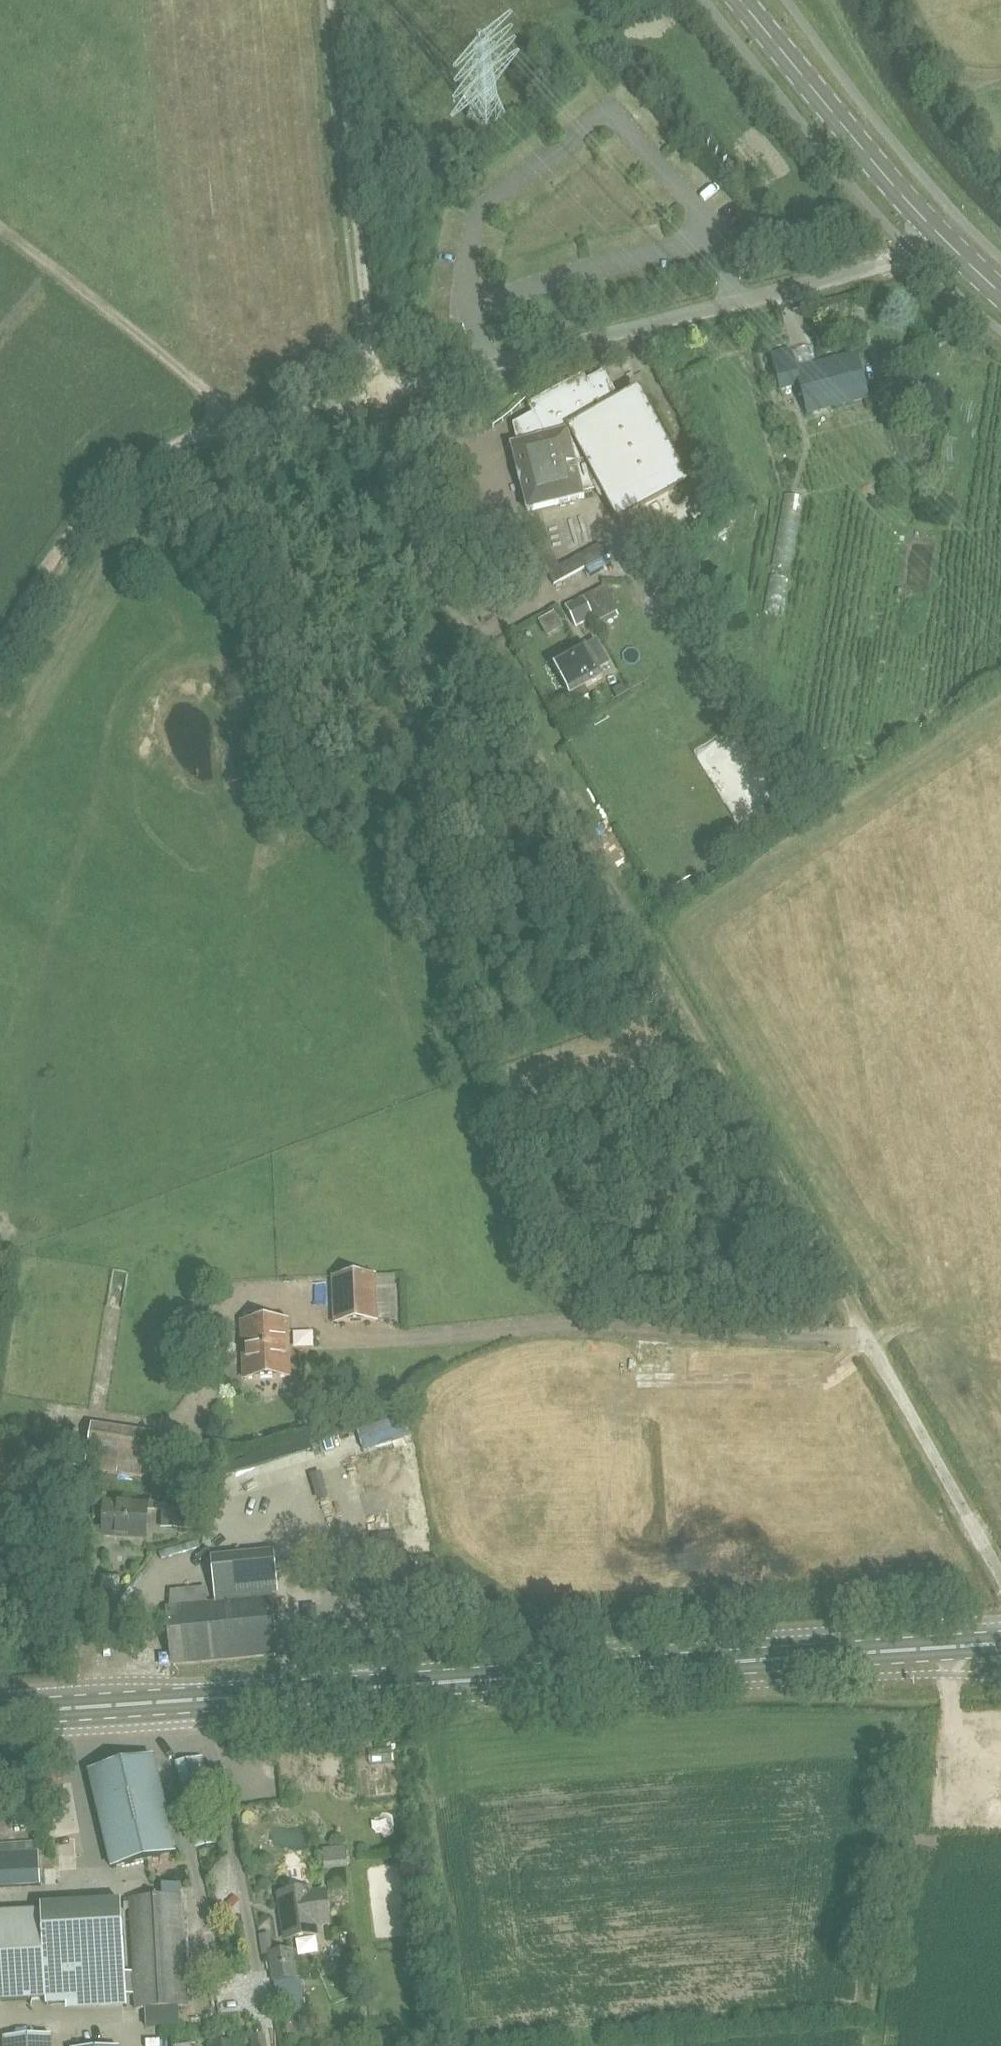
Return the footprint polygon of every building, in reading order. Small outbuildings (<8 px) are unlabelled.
[(799,384),(807,413),(868,397),(858,356),(798,372),(792,352),(772,358),(780,389),(799,384)] [(530,405),(535,414),(538,420),(522,428),(525,443),(513,445),(527,512),(584,499),(583,494),(603,489),(619,520),(685,486),(641,398),(624,407),(608,375),(591,383),(587,377),(530,405)] [(784,498),(771,570),(790,574),(803,501),(784,498)] [(554,585),(607,556),(601,544),(592,549),(560,567),(550,548),(545,525),(531,527),(538,554),(554,585)] [(769,580),(762,619),(782,623),(789,584),(769,580)] [(606,586),(565,607),(577,628),(595,619),(599,627),(619,616),(617,613),(619,612),(613,601),(606,586)] [(585,646),(554,663),(571,695),(573,694),(577,703),(591,696),(586,687),(603,678),(598,671),(609,665),(597,642),(586,648),(585,646)] [(379,1322),(379,1320),(377,1275),(333,1277),(335,1324),(379,1322)] [(293,1379),(290,1320),(241,1322),(243,1381),(293,1379)] [(174,1437),(93,1425),(85,1471),(153,1481),(152,1486),(163,1488),(164,1482),(167,1482),(174,1437)] [(107,1499),(96,1498),(94,1519),(106,1520),(105,1534),(145,1537),(146,1508),(107,1506),(107,1499)] [(162,1510),(162,1504),(149,1498),(149,1500),(146,1508),(146,1509),(162,1510)] [(209,1594),(170,1598),(167,1599),(168,1608),(173,1665),(278,1655),(273,1597),(271,1597),(271,1594),(277,1593),(273,1552),(212,1558),(216,1599),(218,1599),(218,1603),(209,1603),(209,1594)] [(182,1762),(185,1778),(205,1773),(201,1757),(182,1762)] [(90,1773),(112,1868),(176,1854),(154,1758),(138,1764),(138,1763),(137,1763),(138,1765),(107,1772),(107,1770),(106,1771),(90,1773)] [(185,1778),(189,1793),(209,1789),(205,1773),(185,1778)] [(39,1860),(23,1861),(24,1886),(41,1885),(39,1860)] [(164,1898),(131,1900),(135,1972),(136,1995),(137,2009),(145,2009),(146,2029),(179,2027),(178,2007),(189,2006),(183,1897),(180,1898),(179,1885),(163,1886),(164,1898)] [(324,1893),(311,1895),(310,1892),(279,1895),(285,1940),(318,1936),(317,1925),(328,1924),(324,1893)] [(127,1995),(126,1973),(122,1902),(41,1907),(41,1911),(0,1913),(0,2002),(46,1999),(46,2005),(67,2003),(67,2010),(128,2007),(127,2000),(127,1995)] [(351,1949),(345,1952),(343,1959),(347,1965),(353,1966),(359,1963),(361,1956),(357,1951),(351,1949)] [(273,1952),(269,1953),(274,1984),(275,1984),(294,1982),(299,1982),(299,1978),(298,1976),(295,1950),(273,1952)] [(4,2045),(52,2045),(52,2036),(4,2038),(4,2045)]
